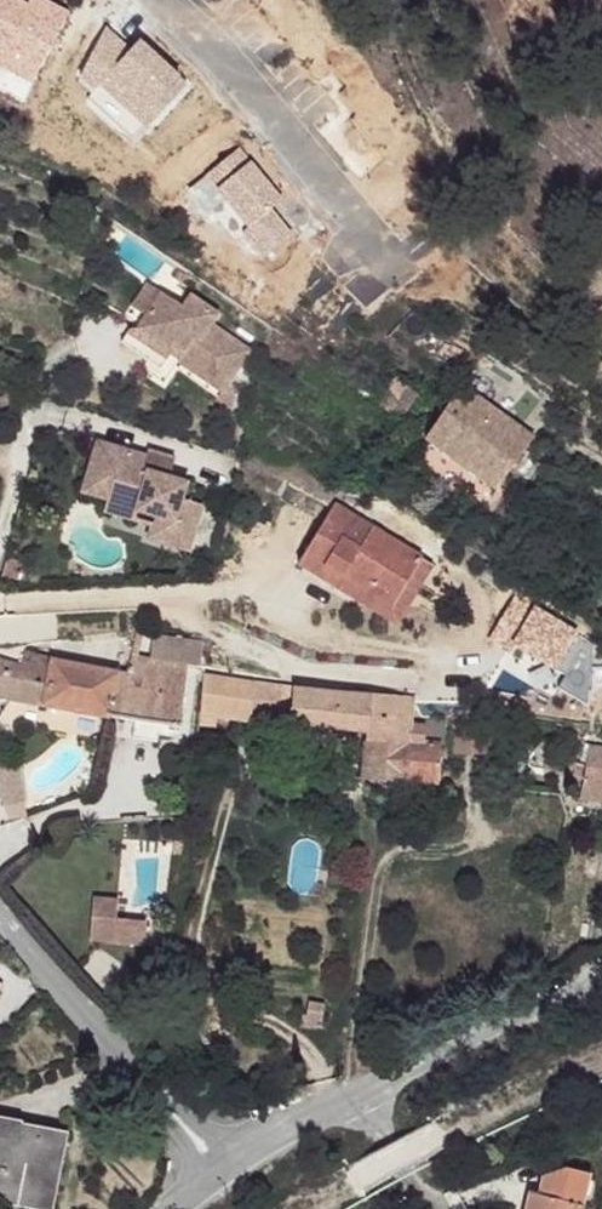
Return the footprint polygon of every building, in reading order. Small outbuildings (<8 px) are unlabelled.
[(22,0),(0,0),(0,68),(33,84),(70,11),(49,0),(28,0),(26,2),(22,0)] [(129,46),(105,25),(80,78),(94,89),(99,85),(145,128),(187,81),(139,37),(129,46)] [(239,148),(207,175),(267,254),(295,235),(273,206),(284,197),(253,160),(239,148)] [(182,304),(146,281),(129,305),(143,313),(129,333),(165,357),(170,352),(181,359),(179,365),(221,392),(251,348),(215,325),(224,315),(191,292),(182,304)] [(403,373),(384,398),(407,416),(426,392),(403,373)] [(449,408),(427,436),(496,490),(534,441),(466,387),(449,408)] [(147,453),(96,437),(80,492),(110,501),(103,524),(142,536),(141,541),(176,552),(178,548),(193,553),(206,506),(185,498),(190,480),(171,473),(175,456),(149,448),(147,453)] [(327,516),(296,577),(336,598),(343,588),(391,611),(409,581),(421,586),(432,565),(327,516)] [(391,611),(343,588),(336,598),(399,628),(421,586),(409,581),(391,611)] [(25,662),(18,698),(109,715),(122,672),(29,651),(25,662)] [(122,672),(109,715),(135,719),(161,724),(179,727),(190,663),(132,656),(129,674),(122,672)] [(18,698),(25,662),(0,658),(0,696),(18,698)] [(205,673),(201,714),(257,721),(259,705),(295,711),(296,721),(371,732),(371,743),(414,742),(417,718),(418,692),(205,673)] [(201,714),(198,726),(256,733),(257,721),(201,714)] [(371,743),(369,780),(442,785),(444,745),(454,737),(453,720),(417,718),(414,742),(371,743)] [(491,718),(457,719),(460,741),(492,739),(492,734),(499,732),(498,724),(492,724),(491,718)] [(161,724),(135,719),(132,737),(158,741),(161,724)] [(582,802),(601,804),(601,747),(589,745),(582,769),(573,766),(572,780),(583,783),(582,802)] [(0,766),(0,797),(8,822),(27,818),(24,772),(0,766)] [(118,899),(94,897),(90,940),(146,948),(148,921),(116,917),(118,899)] [(305,1012),(303,1023),(319,1022),(318,1013),(305,1012)] [(297,1069),(284,1071),(288,1084),(300,1080),(297,1069)] [(53,1197),(63,1137),(0,1124),(0,1188),(53,1197)] [(527,1208),(580,1208),(588,1174),(564,1170),(544,1179),(540,1198),(530,1195),(527,1208)] [(11,1208),(50,1208),(53,1197),(0,1188),(0,1207),(11,1208)]
